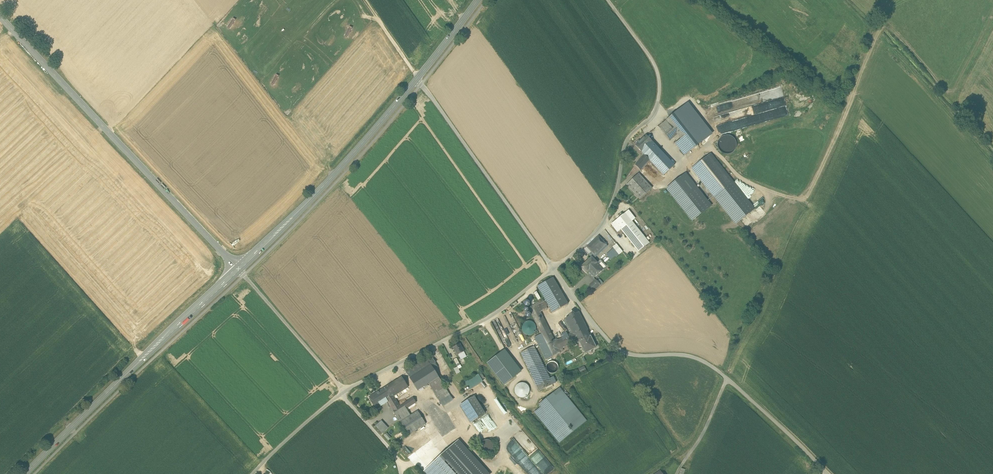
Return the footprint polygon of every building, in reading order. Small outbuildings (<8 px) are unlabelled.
[(300,86),(305,77),(302,75),(296,84),(300,86)] [(725,103),(715,106),(718,116),(712,117),(714,125),(734,120),(736,127),(784,115),(784,110),(783,106),(786,105),(784,98),(762,104),(762,102),(770,100),(769,95),(752,99),(754,99),(729,106),(730,110),(733,111),(737,110),(736,112),(730,114),(726,113),(726,111),(727,110),(725,103)] [(682,116),(677,111),(666,120),(677,134),(681,139),(690,151),(702,142),(682,116)] [(696,121),(689,111),(682,116),(702,142),(708,136),(696,121)] [(677,134),(666,120),(659,126),(670,140),(677,134)] [(653,142),(651,140),(647,135),(636,145),(642,151),(645,155),(655,145),(653,142)] [(736,148),(736,144),(736,141),(734,138),(731,136),(727,135),(723,136),(720,138),(718,141),(718,144),(718,148),(721,151),(724,153),(727,154),(731,153),(734,151),(736,148)] [(690,151),(681,139),(675,143),(684,155),(690,151)] [(675,165),(655,145),(645,155),(642,151),(644,154),(638,161),(635,165),(641,170),(642,170),(655,183),(675,165)] [(711,153),(692,168),(715,197),(734,182),(711,153)] [(638,173),(627,184),(640,199),(652,188),(638,173)] [(711,206),(686,173),(667,188),(693,220),(711,206)] [(754,207),(734,182),(715,197),(735,223),(754,207)] [(625,213),(630,219),(634,216),(629,210),(625,213)] [(630,219),(625,213),(615,221),(621,229),(632,221),(630,219)] [(621,229),(615,221),(611,224),(618,232),(621,229)] [(649,243),(632,221),(621,229),(639,251),(649,243)] [(598,236),(587,247),(592,252),(596,256),(602,251),(600,250),(606,244),(598,236)] [(607,254),(612,259),(616,255),(617,256),(624,251),(617,243),(614,246),(614,247),(607,254)] [(591,257),(581,266),(586,272),(588,271),(597,263),(594,259),(592,257),(591,257)] [(597,263),(603,269),(607,266),(601,259),(597,263)] [(597,263),(588,271),(594,278),(603,269),(597,263)] [(553,277),(538,286),(553,312),(568,304),(553,277)] [(596,280),(589,286),(594,291),(600,285),(599,283),(596,280)] [(561,352),(559,349),(555,341),(541,312),(548,308),(543,300),(528,307),(541,333),(535,337),(546,359),(561,352)] [(573,332),(555,341),(559,349),(577,340),(575,336),(586,330),(588,330),(578,311),(566,318),(573,332)] [(536,330),(536,328),(536,325),(534,323),(532,321),(529,321),(526,321),(524,323),(522,325),(522,328),(522,331),(524,333),(526,334),(529,335),(532,334),(534,333),(536,330)] [(589,336),(586,330),(575,336),(577,340),(578,342),(589,336)] [(578,342),(577,342),(578,342),(580,341),(585,353),(596,347),(591,336),(589,336),(578,342)] [(460,344),(453,347),(455,351),(455,352),(457,355),(459,354),(464,351),(460,344)] [(552,384),(534,346),(521,353),(540,390),(552,384)] [(501,352),(487,363),(503,385),(522,372),(505,349),(501,352)] [(406,372),(410,379),(431,365),(435,363),(436,362),(432,356),(406,372)] [(558,370),(558,367),(558,365),(556,363),(554,362),(552,362),(550,362),(548,363),(546,365),(546,368),(546,370),(548,372),(550,373),(552,374),(554,373),(556,372),(558,370)] [(431,365),(410,379),(418,390),(428,384),(428,383),(439,377),(434,369),(431,365)] [(466,382),(470,389),(483,381),(479,374),(466,382)] [(402,377),(383,389),(389,399),(393,396),(394,396),(408,387),(402,376),(402,377)] [(439,377),(428,383),(428,384),(435,394),(445,387),(439,377)] [(519,396),(522,397),(526,396),(529,394),(530,390),(529,386),(526,384),(522,383),(519,384),(516,387),(515,390),(516,394),(519,396)] [(445,387),(435,394),(439,401),(440,401),(448,395),(450,394),(445,387)] [(389,399),(383,389),(370,397),(376,407),(380,404),(381,406),(388,402),(387,400),(389,399)] [(541,407),(535,412),(560,443),(587,421),(562,390),(555,395),(553,393),(539,404),(541,407)] [(448,395),(440,401),(442,405),(451,399),(448,395)] [(389,399),(387,400),(388,402),(393,410),(400,406),(394,398),(393,396),(389,399)] [(474,396),(460,405),(471,422),(485,413),(474,396)] [(393,410),(396,415),(406,409),(416,402),(413,398),(400,406),(393,410)] [(430,412),(432,413),(434,411),(436,412),(437,410),(428,402),(423,409),(429,413),(430,412)] [(406,409),(396,415),(400,422),(411,415),(406,409)] [(411,415),(400,422),(409,435),(426,424),(418,411),(411,415)] [(387,429),(380,422),(376,426),(382,433),(387,429)] [(493,448),(493,446),(493,443),(491,441),(489,440),(487,440),(485,440),(483,441),(482,443),(481,446),(482,448),(483,450),(485,451),(487,452),(489,451),(491,450),(493,448)] [(427,473),(488,473),(458,441),(425,471),(427,473)]
